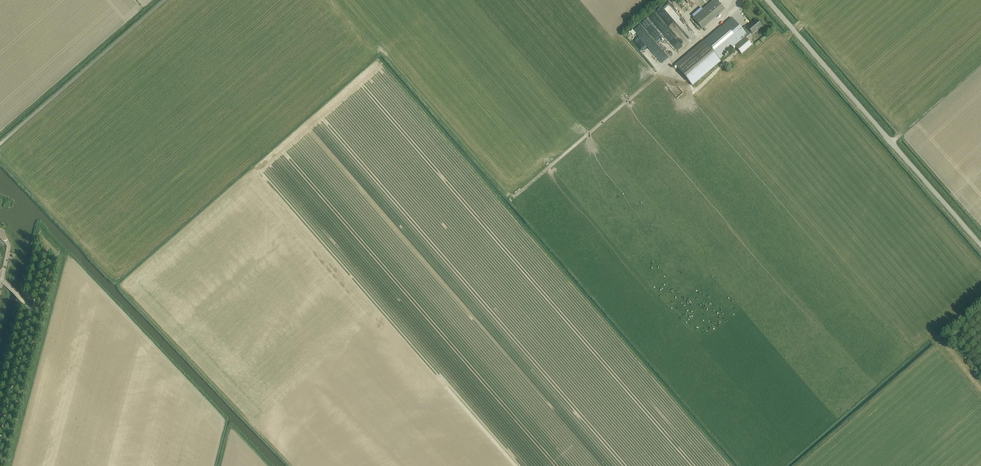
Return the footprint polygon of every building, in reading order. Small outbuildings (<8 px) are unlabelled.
[(693,18),(699,26),(696,28),(699,32),(725,10),(716,0),(714,0),(693,18)] [(703,41),(675,66),(692,86),(721,62),(719,59),(734,46),(741,54),(752,45),(745,37),(747,35),(746,35),(750,32),(752,34),(762,27),(756,20),(747,28),(743,32),(732,18),(704,42),(703,41)]
